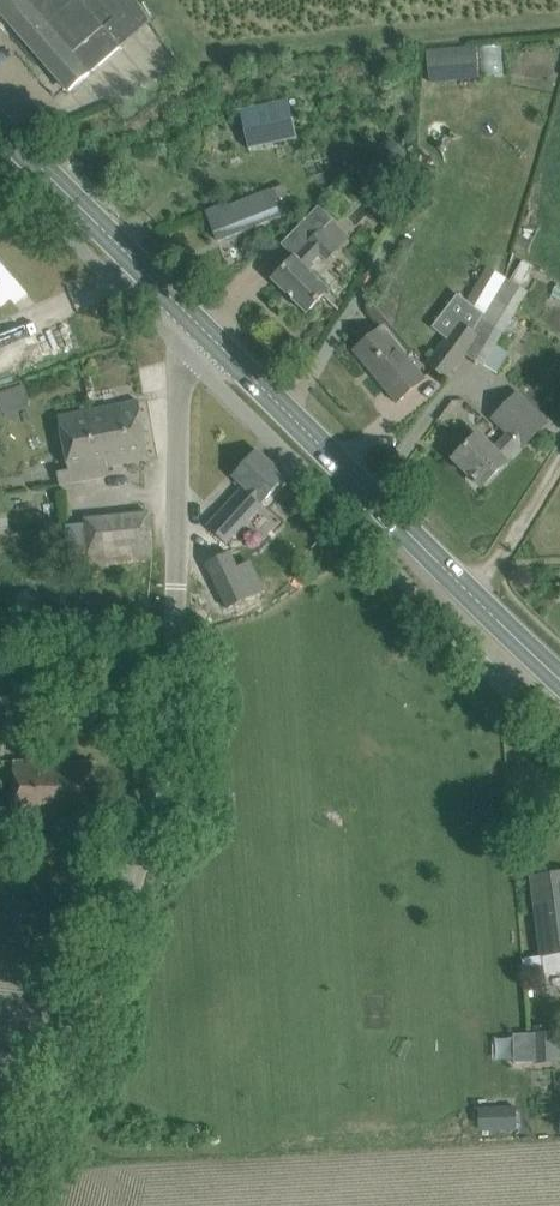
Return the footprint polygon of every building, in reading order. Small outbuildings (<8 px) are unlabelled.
[(37,53),(98,0),(0,0),(0,11),(37,53)] [(96,70),(148,22),(134,0),(98,0),(37,53),(70,91),(88,75),(96,70)] [(425,46),(426,79),(477,78),(476,45),(425,46)] [(200,127),(207,151),(220,148),(213,123),(200,127)] [(207,211),(219,241),(241,232),(282,216),(275,199),(287,194),(283,185),(227,207),(226,204),(207,211)] [(273,280),(307,313),(329,290),(307,268),(321,254),(327,260),(340,248),(321,230),(332,219),(318,206),(281,244),(294,258),(273,280)] [(445,338),(426,364),(446,378),(464,356),(479,334),(475,331),(506,278),(487,267),(467,302),(458,295),(432,328),(445,338)] [(479,334),(464,356),(483,367),(484,365),(496,345),(528,292),(520,287),(510,280),(506,278),(475,331),(479,334)] [(382,326),(354,350),(398,403),(426,380),(382,326)] [(505,464),(503,462),(522,443),(523,443),(545,421),(519,395),(495,418),(509,433),(493,449),(479,435),(454,458),(482,487),(499,470),(505,464)] [(115,405),(59,416),(70,470),(57,472),(59,484),(109,475),(108,467),(149,459),(139,401),(115,405)] [(257,450),(233,476),(244,487),(208,526),(226,543),(287,477),(257,450)] [(126,515),(87,520),(87,525),(90,567),(130,561),(151,559),(154,559),(154,558),(150,513),(141,514),(138,514),(126,515)] [(229,553),(208,568),(235,607),(257,592),(229,553)] [(88,820),(93,762),(11,760),(10,829),(44,830),(44,818),(74,819),(88,820)] [(533,877),(546,974),(559,972),(559,873),(533,877)] [(559,1060),(559,1030),(537,1032),(539,1061),(559,1060)] [(515,1108),(480,1109),(480,1130),(515,1129),(515,1108)]
